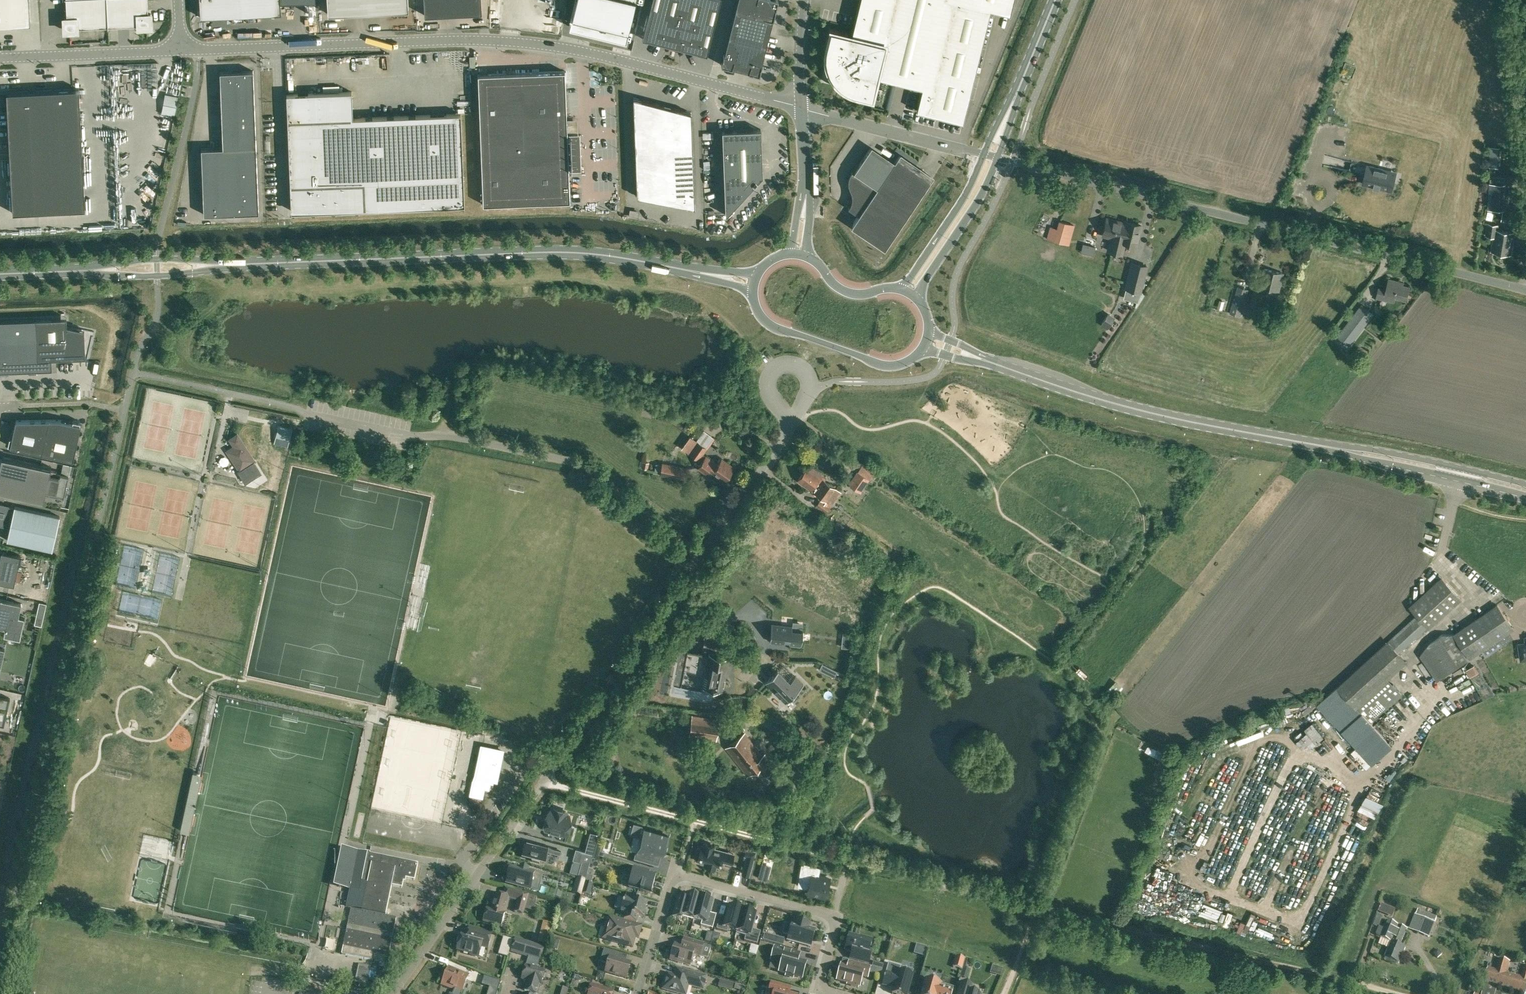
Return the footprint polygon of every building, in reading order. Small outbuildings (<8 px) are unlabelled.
[(31,23),(29,0),(0,0),(0,24),(31,23)] [(67,17),(64,18),(65,30),(78,30),(78,27),(108,26),(107,0),(66,0),(67,17)] [(148,0),(107,0),(108,26),(138,24),(139,27),(151,26),(151,13),(148,13),(148,0)] [(200,17),(281,13),(280,2),(314,0),(199,0),(200,17)] [(408,0),(327,0),(328,14),(408,9),(408,0)] [(424,15),(481,12),(481,0),(424,0),(424,15)] [(572,16),(595,22),(593,32),(597,33),(626,40),(631,20),(630,19),(635,0),(575,0),(572,16)] [(642,38),(707,54),(720,0),(652,0),(642,38)] [(728,37),(766,47),(778,0),(737,0),(728,37)] [(851,34),(847,33),(847,32),(829,27),(824,45),(826,46),(825,50),(825,57),(826,64),(828,71),(829,73),(833,79),(834,80),(839,85),(844,89),(851,92),(855,94),(855,95),(873,100),(877,81),(876,81),(877,77),(877,76),(922,87),(916,110),(963,121),(990,8),(1010,13),(1013,0),(860,0),(851,34)] [(766,47),(728,37),(724,54),(721,64),(759,74),(766,47)] [(223,147),(256,146),(253,70),(220,72),(223,147)] [(578,135),(567,135),(565,71),(478,74),(483,204),(570,201),(568,168),(579,168),(578,135)] [(79,88),(6,92),(13,213),(85,209),(79,88)] [(352,91),(286,94),(291,212),(464,205),(461,113),(353,117),(352,91)] [(672,107),(652,102),(633,97),(635,150),(637,196),(656,200),(675,203),(695,207),(692,148),(691,112),(672,107)] [(620,128),(628,127),(627,118),(620,118),(620,128)] [(761,129),(722,130),(725,214),(726,214),(736,204),(762,175),(761,129)] [(256,146),(223,147),(201,148),(204,214),(258,212),(256,146)] [(851,201),(849,206),(848,208),(858,214),(853,222),(887,244),(932,178),(899,155),(893,164),(870,148),(854,171),(852,170),(851,171),(849,175),(848,180),(848,182),(848,185),(849,188),(850,190),(851,192),(852,195),(851,201)] [(960,167),(954,163),(951,168),(957,172),(960,167)] [(1378,168),(1367,165),(1363,183),(1392,190),(1395,176),(1387,174),(1388,170),(1378,168)] [(1490,176),(1490,184),(1489,184),(1488,208),(1503,209),(1501,220),(1517,223),(1519,205),(1505,203),(1506,185),(1505,185),(1505,177),(1490,176)] [(1125,222),(1124,222),(1107,218),(1103,234),(1111,237),(1108,250),(1114,251),(1118,232),(1122,233),(1125,222)] [(1118,232),(1114,251),(1122,253),(1124,241),(1137,244),(1141,225),(1125,221),(1124,222),(1125,222),(1122,233),(1118,232)] [(1073,225),(1060,222),(1055,241),(1068,244),(1073,225)] [(1511,254),(1515,232),(1495,229),(1495,226),(1489,225),(1487,235),(1494,236),(1491,251),(1511,254)] [(1147,265),(1132,262),(1126,288),(1124,296),(1138,299),(1140,291),(1147,265)] [(1279,290),(1284,273),(1265,268),(1261,286),(1279,290)] [(1394,302),(1394,299),(1395,297),(1406,299),(1409,286),(1398,284),(1399,281),(1389,279),(1386,290),(1379,288),(1377,294),(1385,296),(1384,299),(1394,302)] [(1242,316),(1249,290),(1239,287),(1232,313),(1242,316)] [(1260,307),(1263,294),(1253,291),(1249,305),(1260,307)] [(1350,345),(1374,313),(1362,304),(1337,335),(1350,345)] [(82,328),(67,325),(67,317),(37,318),(0,320),(0,370),(9,370),(28,369),(39,369),(38,365),(49,365),(48,358),(68,357),(68,353),(83,353),(82,328)] [(10,446),(73,460),(81,424),(80,424),(81,421),(73,420),(72,422),(60,419),(16,420),(12,437),(10,437),(8,444),(10,445),(10,446)] [(289,428),(278,425),(276,436),(287,438),(289,428)] [(240,470),(255,460),(237,433),(229,438),(234,445),(227,450),(240,470)] [(689,436),(681,447),(689,452),(701,461),(697,467),(706,473),(705,473),(709,476),(712,472),(712,471),(717,463),(703,453),(707,448),(697,441),(689,436)] [(51,469),(51,467),(2,456),(0,464),(0,490),(44,500),(46,492),(64,496),(64,494),(66,495),(68,488),(66,488),(69,475),(57,472),(57,471),(51,469)] [(717,463),(712,471),(712,472),(719,477),(721,474),(726,478),(734,466),(721,458),(717,463)] [(655,463),(654,470),(660,471),(660,474),(686,480),(688,467),(662,462),(662,464),(655,463)] [(864,462),(858,471),(868,478),(874,469),(864,462)] [(808,465),(797,480),(821,497),(816,504),(826,512),(832,503),(841,491),(824,480),(826,477),(808,465)] [(868,478),(858,471),(857,471),(848,484),(860,492),(869,479),(868,478)] [(9,506),(9,505),(0,503),(0,525),(10,527),(7,540),(52,550),(60,516),(15,506),(14,507),(9,506)] [(14,584),(20,555),(7,552),(0,550),(0,581),(14,584)] [(1399,654),(1424,631),(1461,598),(1442,577),(1410,606),(1418,614),(1388,641),(1338,686),(1318,704),(1371,763),(1392,745),(1370,721),(1401,693),(1388,678),(1406,661),(1399,654)] [(0,599),(0,627),(5,628),(4,635),(20,638),(25,617),(19,615),(21,603),(0,599)] [(1437,680),(1470,657),(1513,628),(1497,605),(1454,634),(1443,634),(1429,643),(1420,655),(1437,680)] [(792,629),(792,626),(781,624),(771,623),(769,641),(783,643),(784,639),(790,640),(789,643),(791,643),(791,647),(800,648),(801,644),(803,630),(802,630),(792,629)] [(722,688),(728,659),(709,655),(688,650),(683,670),(704,675),(702,684),(701,692),(718,695),(720,688),(722,688)] [(825,662),(823,668),(837,674),(840,669),(825,662)] [(776,670),(764,682),(769,688),(773,684),(778,689),(774,693),(785,704),(803,685),(795,677),(789,682),(776,670)] [(4,725),(10,698),(0,696),(0,724),(4,725)] [(716,740),(719,719),(692,715),(689,736),(716,740)] [(1328,733),(1317,721),(1298,739),(1309,751),(1328,733)] [(1387,727),(1394,733),(1397,730),(1390,724),(1387,727)] [(765,773),(775,765),(766,753),(763,755),(745,733),(726,747),(748,774),(759,765),(765,773)] [(496,779),(502,750),(482,746),(475,779),(472,779),(469,795),(483,798),(485,788),(489,789),(490,783),(493,783),(494,779),(496,779)] [(1152,747),(1150,753),(1168,760),(1171,754),(1152,747)] [(1398,766),(1389,775),(1394,779),(1402,770),(1398,766)] [(695,779),(699,773),(692,768),(688,774),(695,779)] [(1217,787),(1232,793),(1237,783),(1221,777),(1217,787)] [(1370,823),(1374,816),(1379,819),(1387,804),(1370,794),(1357,815),(1370,823)] [(545,816),(547,817),(545,821),(543,821),(545,829),(563,834),(569,828),(567,827),(568,823),(570,823),(569,815),(565,814),(566,811),(554,808),(553,810),(550,810),(545,816)] [(655,857),(659,858),(661,853),(662,854),(664,847),(663,846),(666,835),(659,833),(653,831),(645,829),(640,848),(643,848),(639,860),(653,864),(655,857)] [(593,853),(596,841),(588,839),(585,851),(593,853)] [(561,851),(527,842),(526,843),(524,843),(522,850),(524,851),(523,857),(532,860),(532,862),(540,864),(540,862),(545,863),(548,854),(559,858),(561,851)] [(714,846),(703,843),(703,845),(701,845),(700,848),(698,847),(695,856),(698,857),(697,860),(705,862),(704,865),(715,868),(716,865),(718,866),(720,860),(725,862),(728,852),(714,848),(714,846)] [(368,863),(370,854),(370,853),(365,852),(365,853),(341,848),(333,887),(359,892),(361,883),(367,884),(370,872),(371,864),(368,863)] [(749,849),(742,873),(749,875),(756,851),(749,849)] [(593,853),(585,851),(582,850),(579,861),(582,862),(578,878),(586,880),(593,853)] [(418,864),(370,854),(368,863),(371,864),(370,872),(394,876),(392,887),(401,889),(403,883),(404,883),(405,878),(415,880),(418,864)] [(816,895),(824,897),(830,878),(816,874),(818,867),(820,868),(821,867),(801,862),(803,863),(799,879),(809,882),(809,885),(807,892),(816,895)] [(509,873),(507,883),(532,890),(537,891),(540,881),(533,879),(535,872),(520,868),(520,869),(509,866),(507,873),(509,873)] [(649,873),(634,869),(628,887),(651,894),(653,887),(654,881),(648,879),(649,874),(649,873)] [(370,872),(367,884),(361,911),(351,909),(347,925),(393,935),(396,918),(386,916),(394,876),(370,872)] [(582,894),(589,895),(593,884),(586,882),(582,894)] [(515,913),(522,915),(528,896),(512,891),(509,899),(518,902),(515,913)] [(487,908),(483,921),(501,926),(509,898),(495,894),(491,909),(487,908)] [(624,919),(636,923),(638,917),(644,918),(646,912),(645,911),(647,904),(642,903),(643,899),(626,895),(625,898),(624,898),(621,912),(625,913),(624,919)] [(684,906),(677,904),(675,911),(682,913),(681,916),(694,920),(700,899),(698,898),(698,896),(693,895),(692,897),(687,895),(684,906)] [(700,899),(694,920),(702,922),(701,926),(712,929),(712,930),(716,915),(715,915),(715,916),(709,914),(712,902),(710,902),(711,900),(705,898),(705,900),(700,899)] [(736,933),(736,934),(743,910),(738,909),(739,907),(733,905),(732,907),(730,907),(727,919),(720,917),(716,929),(727,932),(728,929),(737,931),(736,933)] [(743,910),(736,934),(745,936),(744,941),(757,945),(760,932),(751,929),(755,914),(753,914),(754,912),(747,910),(747,912),(743,911),(743,910)] [(1409,929),(1430,938),(1436,923),(1415,915),(1409,929)] [(606,927),(603,939),(630,946),(633,935),(631,935),(632,931),(630,930),(632,924),(606,917),(604,926),(606,927)] [(812,924),(795,920),(794,924),(791,923),(791,926),(785,924),(782,934),(788,936),(786,942),(811,949),(816,930),(811,928),(812,924)] [(1400,945),(1407,928),(1388,920),(1381,937),(1392,942),(1385,958),(1399,963),(1406,947),(1400,945)] [(1019,940),(1025,925),(1019,922),(1013,937),(1019,940)] [(387,964),(388,956),(392,939),(346,930),(343,946),(341,954),(387,964)] [(461,934),(461,937),(459,938),(458,942),(459,944),(457,950),(470,953),(470,955),(479,957),(481,946),(488,948),(491,934),(477,930),(475,938),(461,934)] [(859,953),(857,959),(869,963),(872,950),(870,950),(873,939),(861,936),(861,937),(849,934),(845,949),(852,951),(859,953)] [(522,955),(526,942),(515,939),(512,952),(522,955)] [(700,955),(703,945),(687,940),(685,945),(683,946),(675,944),(671,960),(677,961),(678,963),(682,964),(684,964),(690,965),(692,959),(693,959),(695,958),(697,954),(700,955)] [(526,942),(522,955),(540,960),(544,948),(526,942)] [(793,979),(793,976),(802,979),(806,964),(787,958),(789,951),(774,947),(771,960),(781,963),(779,973),(786,975),(786,977),(793,979)] [(604,949),(600,962),(608,965),(606,972),(626,978),(630,964),(616,959),(618,953),(604,949)] [(957,954),(955,964),(963,966),(966,957),(957,954)] [(870,966),(849,961),(848,967),(841,965),(837,980),(851,984),(851,986),(858,988),(858,986),(859,986),(862,977),(867,978),(870,966)] [(888,963),(882,985),(898,989),(896,993),(907,993),(912,975),(900,971),(901,967),(888,963)] [(371,966),(358,964),(355,982),(367,984),(371,966)] [(540,984),(541,985),(545,971),(526,966),(522,979),(527,981),(525,990),(537,993),(540,984)] [(1525,966),(1523,977),(1521,977),(1521,978),(1489,968),(1484,983),(1485,983),(1497,987),(1503,988),(1511,991),(1513,985),(1520,986),(1521,984),(1525,986),(1525,967),(1525,966)] [(461,993),(469,975),(449,967),(442,985),(461,993)] [(676,969),(674,975),(667,973),(663,989),(680,993),(686,993),(688,985),(703,989),(706,977),(676,969)] [(497,990),(500,982),(484,977),(482,985),(497,990)] [(953,990),(953,988),(945,985),(945,988),(940,987),(941,983),(925,979),(922,989),(920,989),(919,993),(952,993),(953,990)] [(734,984),(720,980),(718,987),(732,991),(734,984)] [(769,990),(774,991),(773,993),(788,993),(779,991),(781,986),(771,983),(769,990)] [(961,983),(958,993),(976,993),(971,993),(973,986),(961,983)] [(1495,993),(1497,987),(1485,983),(1482,993),(1495,993)] [(1521,984),(1520,986),(1513,985),(1511,991),(1503,988),(1501,993),(1525,993),(1525,986),(1521,984)] [(589,993),(603,993),(605,989),(591,985),(589,993)]
